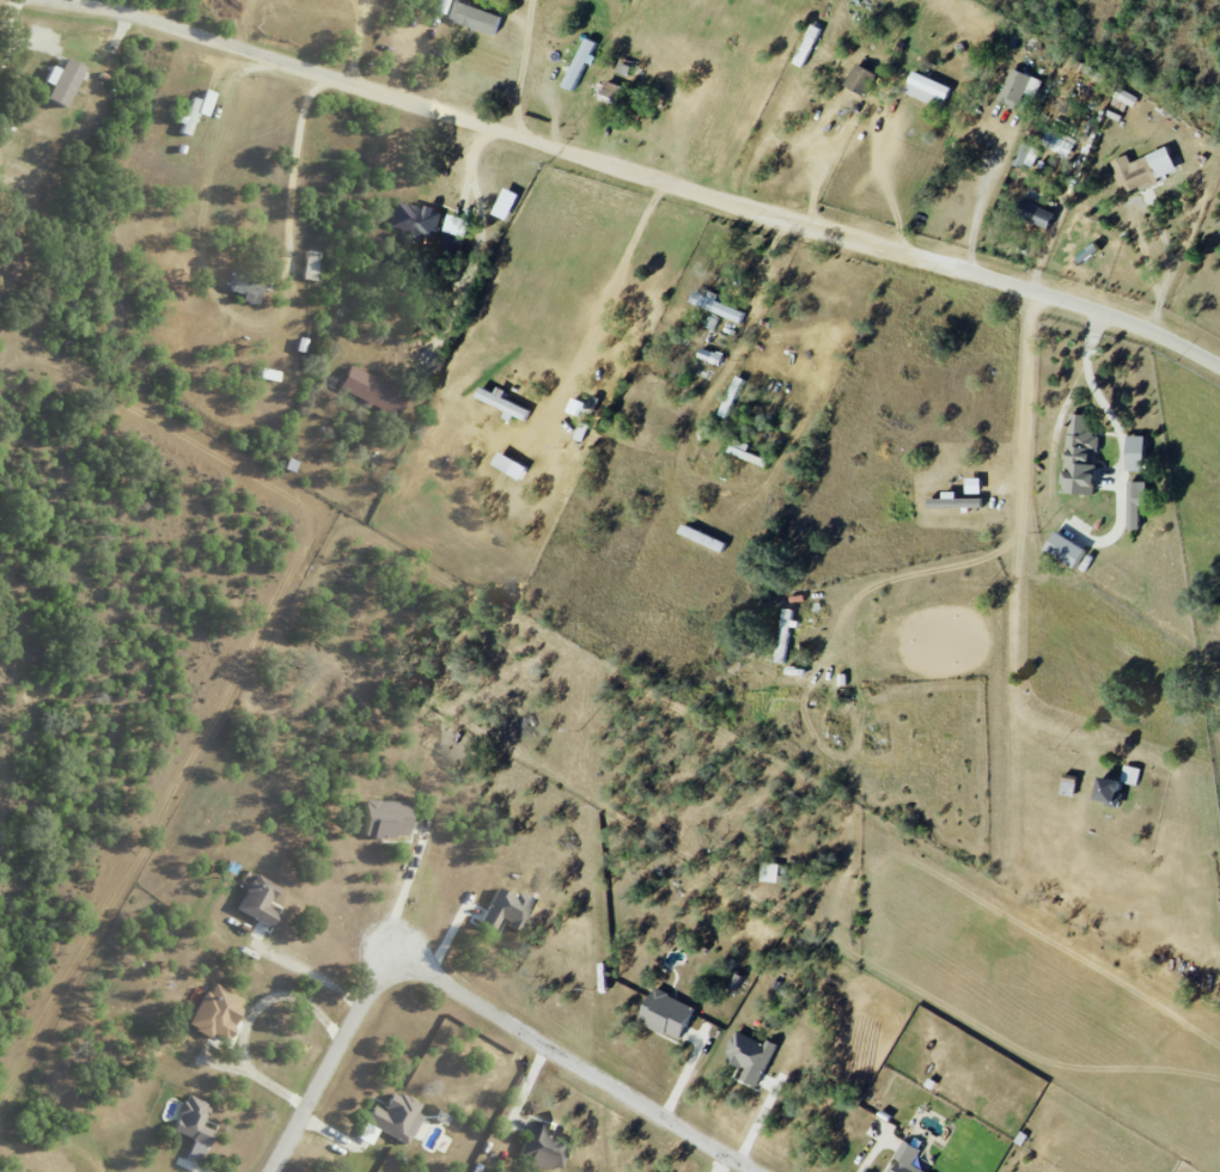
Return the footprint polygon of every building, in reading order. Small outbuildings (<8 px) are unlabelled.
[(500,17),(456,0),(451,0),(444,18),(493,36),(500,17)] [(564,87),(578,92),(597,42),(583,36),(564,87)] [(49,65),(42,82),(49,85),(42,100),(63,109),(82,66),(63,58),(58,69),(49,65)] [(866,96),(878,74),(857,63),(845,85),(866,96)] [(998,99),(1018,109),(1025,93),(1035,97),(1042,81),(1013,68),(998,99)] [(942,108),(951,87),(913,71),(904,92),(942,108)] [(601,94),(618,101),(624,87),(606,81),(601,94)] [(1134,107),(1139,97),(1119,87),(1114,97),(1134,107)] [(190,96),(179,133),(190,136),(196,113),(206,117),(214,92),(202,89),(199,99),(190,96)] [(1013,164),(1023,169),(1033,146),(1023,142),(1013,164)] [(1125,196),(1159,181),(1158,178),(1176,170),(1166,147),(1131,162),(1127,155),(1110,162),(1125,196)] [(1048,229),(1055,211),(1019,198),(1013,216),(1048,229)] [(386,235),(460,254),(465,236),(438,230),(443,213),(395,201),(386,235)] [(319,252),(306,251),(303,279),(316,280),(319,252)] [(241,302),(257,303),(257,277),(228,277),(227,293),(241,293),(241,302)] [(40,299),(54,303),(59,287),(45,283),(40,299)] [(718,295),(709,291),(707,297),(694,291),(689,302),(741,324),(746,313),(716,301),(718,295)] [(723,353),(701,348),(699,359),(721,364),(723,353)] [(336,389),(396,416),(406,393),(346,367),(336,389)] [(278,381),(280,371),(260,368),(258,378),(278,381)] [(721,415),(731,419),(746,379),(736,375),(721,415)] [(496,395),(480,387),(475,398),(526,421),(531,410),(497,394),(496,395)] [(1090,416),(1070,413),(1061,493),(1094,496),(1097,465),(1089,464),(1091,450),(1099,451),(1100,434),(1088,433),(1090,416)] [(1126,471),(1145,470),(1144,435),(1125,436),(1126,471)] [(492,465),(508,473),(514,460),(498,452),(492,465)] [(1146,505),(1147,482),(1128,482),(1127,530),(1139,530),(1139,505),(1146,505)] [(954,498),(954,493),(941,493),(941,499),(928,499),(928,508),(980,509),(981,499),(954,498)] [(1084,547),(1051,533),(1043,554),(1076,567),(1084,547)] [(775,662),(787,663),(791,619),(792,620),(793,609),(781,607),(775,662)] [(1121,781),(1137,785),(1141,769),(1125,764),(1121,781)] [(1092,801),(1117,807),(1122,782),(1098,777),(1092,801)] [(360,800),(361,837),(406,836),(405,800),(360,800)] [(779,863),(762,863),(761,881),(778,882),(779,863)] [(276,886),(253,873),(233,907),(267,927),(276,912),(264,906),(276,886)] [(478,922),(494,929),(497,921),(519,931),(532,902),(513,894),(512,896),(494,887),(478,922)] [(187,1027),(209,1037),(211,1032),(225,1038),(243,998),(207,982),(187,1027)] [(694,1006),(653,987),(638,1021),(678,1039),(694,1006)] [(757,1088),(777,1044),(767,1039),(765,1043),(736,1030),(723,1059),(745,1069),(740,1080),(757,1088)] [(405,1144),(424,1105),(391,1089),(381,1110),(370,1105),(361,1122),(405,1144)] [(171,1131),(193,1138),(187,1155),(201,1160),(212,1129),(201,1125),(209,1103),(184,1094),(171,1131)] [(544,1135),(546,1125),(528,1121),(519,1158),(561,1169),(568,1141),(544,1135)] [(921,1150),(906,1141),(890,1168),(897,1171),(923,1171),(912,1165),(921,1150)]
